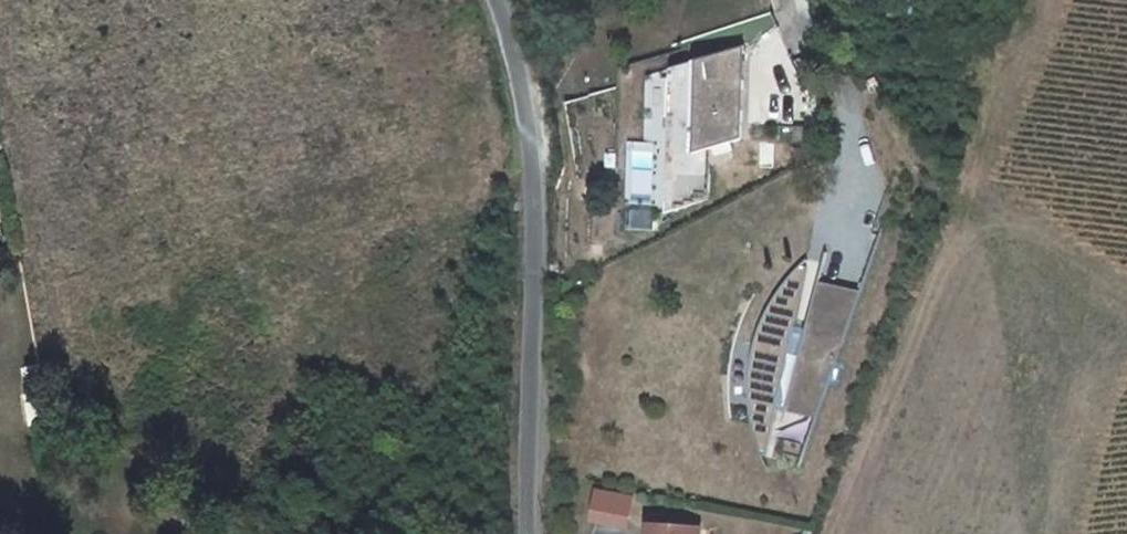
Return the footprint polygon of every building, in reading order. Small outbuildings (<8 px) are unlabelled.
[(747,47),(671,70),(665,214),(707,200),(710,150),(742,140),(744,112),(737,92),(745,90),(747,47)] [(12,229),(2,231),(4,241),(14,239),(12,229)] [(777,409),(794,327),(808,263),(803,262),(792,275),(782,288),(775,298),(766,315),(758,334),(755,346),(751,364),(749,380),(749,399),(751,416),(755,436),(759,450),(768,452),(777,409)] [(806,330),(785,411),(816,419),(861,292),(818,282),(806,330)] [(785,411),(806,330),(794,327),(777,409),(785,411)] [(40,384),(37,365),(24,367),(29,395),(24,395),(29,423),(47,420),(41,384),(40,384)]
